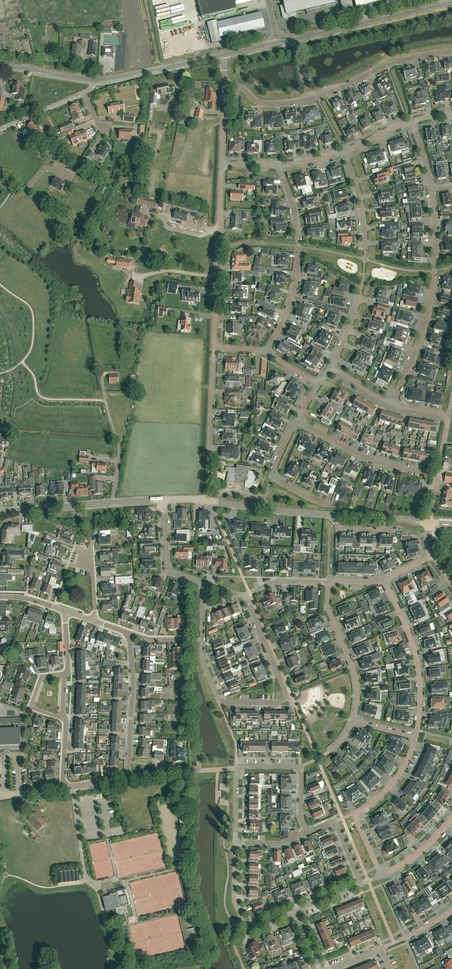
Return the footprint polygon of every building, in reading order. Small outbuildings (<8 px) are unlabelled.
[(202,19),(237,10),(234,0),(198,0),(202,19)] [(277,1),(283,0),(284,5),(281,6),(283,17),(285,18),(297,16),(296,13),(335,4),(334,0),(277,0),(277,1)] [(342,11),(353,8),(351,0),(340,0),(342,11)] [(356,8),(383,2),(389,1),(391,0),(354,0),(356,8)] [(258,14),(217,23),(220,38),(264,28),(261,13),(258,14)] [(216,21),(207,24),(212,44),(221,41),(220,38),(217,23),(216,21)] [(72,57),(80,58),(81,49),(84,50),(85,43),(79,42),(78,47),(74,46),(72,57)] [(103,58),(108,58),(114,58),(115,53),(114,53),(114,49),(104,48),(103,58)] [(104,71),(112,71),(112,59),(104,59),(104,71)] [(444,62),(445,70),(451,70),(451,61),(444,62)] [(425,65),(424,65),(425,73),(429,72),(429,73),(432,73),(432,75),(436,74),(437,83),(442,82),(441,76),(440,68),(440,67),(436,67),(435,64),(430,65),(430,64),(428,64),(428,63),(425,64),(425,65)] [(408,69),(403,70),(405,80),(418,76),(419,79),(423,78),(421,71),(417,72),(417,73),(416,73),(414,67),(410,68),(408,69)] [(380,98),(386,96),(388,94),(386,89),(390,88),(387,82),(387,81),(387,80),(387,79),(386,79),(385,78),(385,77),(384,77),(383,77),(382,77),(381,78),(380,79),(380,80),(377,82),(378,84),(374,86),(380,98)] [(25,89),(21,88),(21,85),(14,84),(13,94),(18,95),(17,100),(23,101),(25,89)] [(368,84),(360,88),(364,96),(373,92),(368,84)] [(161,86),(157,87),(158,95),(164,93),(164,94),(174,92),(173,87),(168,88),(167,85),(161,87),(161,86)] [(447,86),(439,87),(440,92),(435,92),(436,99),(435,100),(436,102),(437,102),(437,103),(445,102),(444,99),(449,98),(447,86)] [(207,89),(207,92),(206,102),(208,102),(207,102),(210,102),(209,110),(214,110),(215,94),(212,94),(213,89),(207,89)] [(426,104),(425,102),(429,101),(428,96),(427,91),(415,93),(416,99),(414,99),(415,103),(414,103),(415,108),(421,106),(420,105),(426,104)] [(352,93),(346,96),(351,106),(357,102),(356,101),(361,99),(358,93),(353,95),(352,93)] [(149,104),(148,111),(147,120),(150,120),(151,111),(151,110),(152,108),(153,108),(153,107),(153,104),(154,104),(157,104),(156,97),(151,97),(151,104),(149,104)] [(340,98),(331,102),(335,109),(340,107),(342,112),(348,109),(344,101),(342,102),(340,98)] [(192,115),(193,109),(195,100),(191,100),(190,103),(188,102),(187,108),(185,114),(192,115)] [(182,102),(176,101),(174,112),(180,114),(182,102)] [(124,112),(123,107),(123,103),(122,102),(121,102),(119,102),(108,104),(109,114),(124,112)] [(381,106),(384,111),(386,110),(389,116),(393,114),(393,115),(399,112),(396,107),(395,108),(394,104),(390,105),(389,104),(385,106),(384,104),(381,106)] [(69,109),(71,115),(73,119),(74,120),(75,122),(77,121),(83,118),(80,111),(79,109),(80,109),(78,105),(69,109)] [(383,120),(381,115),(380,114),(383,112),(381,107),(375,110),(376,112),(373,113),(377,122),(383,120)] [(312,120),(312,118),(314,117),(314,115),(314,116),(315,116),(316,117),(317,116),(318,115),(318,114),(317,109),(316,110),(316,108),(305,110),(306,112),(301,113),(303,123),(304,123),(304,124),(308,124),(308,121),(312,120)] [(202,119),(204,111),(197,110),(195,118),(202,119)] [(286,121),(293,120),(294,125),(302,124),(301,117),(297,118),(296,111),(285,113),(285,114),(285,116),(286,116),(286,121)] [(247,121),(253,122),(253,128),(262,128),(262,116),(257,116),(257,114),(258,114),(246,113),(246,121),(247,121)] [(283,127),(282,119),(282,117),(278,117),(278,114),(271,114),(265,114),(266,119),(266,123),(268,125),(274,125),(274,128),(283,127)] [(360,121),(364,129),(370,126),(367,121),(370,120),(367,114),(364,116),(365,119),(360,121)] [(354,125),(357,123),(355,118),(353,115),(347,118),(348,121),(351,119),(352,122),(349,123),(351,128),(346,130),(346,132),(345,132),(347,136),(348,135),(349,137),(355,134),(355,135),(358,133),(355,126),(354,126),(354,125)] [(49,131),(55,129),(50,117),(45,119),(49,131)] [(43,132),(39,128),(39,129),(33,122),(27,127),(34,134),(34,133),(37,137),(40,134),(40,135),(43,132)] [(64,126),(60,128),(62,133),(69,130),(74,128),(71,122),(64,126)] [(320,127),(314,128),(317,137),(320,136),(321,140),(322,143),(324,143),(325,145),(327,144),(328,145),(331,144),(331,143),(333,143),(331,135),(326,136),(325,134),(322,135),(320,127)] [(451,139),(451,130),(450,130),(449,127),(448,127),(445,127),(442,128),(443,138),(447,138),(447,139),(451,139)] [(435,134),(434,130),(434,129),(430,130),(430,129),(427,130),(427,131),(426,131),(428,142),(429,142),(429,143),(434,142),(434,145),(441,144),(439,134),(435,134)] [(129,130),(129,131),(123,130),(123,132),(120,131),(119,139),(123,139),(129,140),(130,140),(131,136),(134,137),(135,131),(129,130)] [(70,137),(74,146),(88,140),(84,131),(70,137)] [(64,135),(68,134),(67,132),(54,137),(55,140),(65,136),(64,135)] [(315,147),(314,142),(315,141),(314,135),(309,136),(309,134),(300,136),(302,148),(307,147),(307,149),(308,149),(308,150),(311,149),(311,148),(315,147)] [(54,149),(52,147),(54,146),(52,142),(48,135),(43,138),(46,145),(47,144),(49,149),(50,149),(51,150),(52,150),(54,149)] [(244,139),(241,139),(235,138),(235,143),(230,143),(230,149),(230,150),(230,151),(230,152),(231,153),(232,153),(233,152),(240,153),(240,145),(244,145),(244,139)] [(398,141),(400,151),(408,149),(405,140),(403,140),(402,139),(400,140),(398,141)] [(270,142),(265,143),(265,149),(267,149),(267,153),(268,153),(268,154),(273,154),(273,153),(276,153),(276,146),(280,146),(280,140),(276,140),(272,140),(270,142)] [(257,153),(257,152),(257,151),(258,151),(258,148),(262,148),(262,141),(255,141),(255,146),(248,146),(248,149),(247,149),(247,154),(253,154),(253,153),(257,153)] [(393,153),(400,151),(398,141),(395,142),(393,142),(393,143),(390,144),(392,149),(389,150),(390,156),(394,155),(393,153)] [(291,142),(284,143),(285,147),(284,148),(285,151),(286,151),(286,153),(293,152),(292,149),(299,148),(298,142),(292,143),(291,142)] [(96,155),(103,160),(110,148),(103,143),(96,155)] [(89,151),(86,156),(90,159),(94,154),(89,151)] [(374,153),(377,163),(384,161),(385,163),(388,162),(387,156),(383,157),(382,152),(379,153),(379,152),(377,152),(374,153)] [(370,165),(377,163),(374,153),(371,154),(369,154),(370,155),(367,156),(370,165)] [(446,178),(445,173),(444,168),(448,167),(447,161),(442,162),(443,168),(437,169),(437,173),(438,175),(438,179),(446,178)] [(78,169),(70,164),(67,169),(75,173),(78,169)] [(402,175),(403,175),(415,172),(414,170),(415,169),(414,167),(413,167),(413,166),(405,168),(404,165),(398,166),(399,172),(400,176),(402,175)] [(337,180),(336,178),(341,176),(339,171),(338,171),(337,167),(337,168),(336,167),(333,168),(333,169),(330,169),(332,175),(331,176),(328,177),(330,185),(335,184),(338,183),(337,180)] [(387,171),(376,174),(377,177),(373,178),(373,179),(373,180),(373,182),(375,183),(375,185),(386,182),(385,178),(389,177),(387,171)] [(415,172),(403,175),(402,175),(403,181),(404,180),(405,183),(411,182),(411,179),(416,178),(416,177),(416,176),(416,175),(415,174),(415,172)] [(318,183),(319,187),(327,185),(325,176),(322,176),(321,173),(318,174),(317,173),(313,174),(315,184),(318,183)] [(305,183),(304,178),(303,175),(299,176),(296,176),(296,177),(295,177),(296,181),(295,181),(296,185),(297,185),(297,188),(301,187),(302,189),(305,189),(306,194),(312,193),(311,187),(309,187),(308,182),(305,183)] [(61,191),(65,183),(56,178),(51,186),(61,191)] [(274,181),(264,180),(264,188),(266,188),(266,195),(276,195),(276,192),(277,192),(277,188),(276,188),(276,187),(273,187),(274,181)] [(409,193),(418,192),(417,186),(411,187),(410,184),(404,185),(405,190),(408,190),(409,193)] [(392,189),(380,192),(381,195),(378,196),(377,196),(379,203),(390,201),(389,196),(393,196),(392,189)] [(345,191),(337,193),(333,193),(334,197),(333,198),(334,202),(341,200),(341,199),(347,198),(346,194),(347,194),(347,191),(346,191),(345,191)] [(242,200),(242,193),(231,192),(231,200),(242,200)] [(407,203),(413,203),(413,199),(419,198),(419,197),(420,196),(420,194),(419,194),(418,192),(409,193),(409,197),(406,197),(407,203)] [(451,212),(451,198),(451,195),(447,195),(446,195),(445,195),(444,196),(443,196),(444,201),(443,202),(443,204),(444,205),(444,207),(450,206),(451,212)] [(302,201),(304,208),(307,208),(308,208),(310,208),(311,207),(315,206),(314,202),(318,201),(317,196),(306,197),(306,201),(302,201)] [(144,205),(150,207),(149,208),(156,210),(158,202),(139,197),(137,205),(144,206),(144,205)] [(280,200),(273,200),(273,208),(272,208),(272,213),(275,213),(275,216),(279,216),(279,215),(284,215),(284,209),(279,209),(280,200)] [(410,213),(421,212),(421,209),(420,205),(417,205),(416,202),(413,203),(407,203),(405,204),(405,207),(410,207),(410,213)] [(349,208),(348,205),(335,208),(337,218),(344,217),(343,213),(350,212),(350,211),(351,211),(350,207),(349,208)] [(395,211),(395,206),(385,207),(386,211),(380,211),(381,218),(392,217),(391,212),(395,211)] [(176,210),(174,219),(178,220),(178,219),(182,220),(185,221),(186,219),(187,213),(176,210)] [(310,216),(305,217),(307,224),(311,223),(311,224),(318,222),(323,222),(322,217),(321,210),(313,212),(309,212),(310,216)] [(134,229),(135,224),(146,227),(148,218),(138,216),(139,213),(135,212),(132,211),(128,225),(130,225),(129,228),(134,229)] [(421,212),(410,213),(412,213),(412,219),(408,219),(409,223),(411,222),(418,222),(418,219),(422,219),(422,218),(421,214),(421,212)] [(242,217),(233,217),(232,217),(232,222),(231,222),(231,223),(231,228),(232,229),(237,230),(239,230),(239,226),(239,220),(243,220),(246,220),(246,214),(242,214),(242,217)] [(346,218),(336,220),(337,225),(340,225),(341,229),(352,227),(351,221),(347,221),(346,218)] [(284,220),(271,220),(271,227),(276,227),(276,232),(286,232),(286,225),(283,225),(284,220)] [(390,224),(390,223),(384,224),(384,229),(382,229),(383,237),(386,237),(386,238),(393,237),(393,231),(399,230),(398,223),(390,224)] [(416,223),(409,223),(410,228),(410,232),(422,232),(422,230),(423,229),(423,227),(422,227),(422,226),(420,226),(420,223),(416,223)] [(323,225),(310,226),(310,230),(307,230),(308,237),(312,237),(312,238),(319,237),(319,233),(323,232),(323,225)] [(410,232),(410,238),(410,241),(415,241),(417,241),(417,238),(420,238),(422,238),(422,232),(410,232)] [(348,233),(338,233),(338,239),(341,239),(342,244),(352,243),(352,236),(348,236),(348,233)] [(381,246),(381,250),(382,250),(382,252),(393,252),(393,248),(397,248),(398,248),(398,245),(398,241),(390,241),(385,241),(385,245),(382,245),(382,246),(381,246)] [(411,252),(422,252),(422,246),(415,245),(415,242),(408,242),(408,248),(411,248),(411,252)] [(422,253),(422,252),(411,252),(413,252),(413,255),(408,255),(408,261),(415,262),(415,259),(421,259),(422,259),(422,258),(422,253)] [(275,260),(276,260),(275,266),(283,266),(283,268),(286,268),(286,267),(288,267),(288,257),(281,257),(281,254),(271,253),(271,256),(276,256),(275,260)] [(233,265),(233,266),(233,271),(248,271),(248,269),(250,269),(250,264),(244,264),(244,265),(238,265),(238,260),(245,261),(245,255),(244,255),(243,254),(241,255),(239,255),(238,254),(237,255),(233,255),(232,261),(231,261),(231,262),(231,263),(231,264),(232,265),(233,265)] [(117,264),(117,266),(132,268),(133,260),(108,257),(107,263),(117,264)] [(313,278),(321,279),(322,273),(317,272),(318,268),(308,267),(307,267),(306,271),(307,271),(307,274),(314,275),(313,278)] [(276,278),(275,283),(276,283),(276,284),(280,285),(280,283),(284,284),(285,279),(286,279),(286,276),(285,276),(285,275),(279,274),(279,273),(277,273),(277,269),(269,268),(269,275),(273,275),(273,278),(276,278)] [(244,274),(240,274),(232,274),(232,282),(241,282),(242,277),(244,278),(244,274)] [(445,293),(450,294),(451,294),(451,291),(450,291),(451,285),(451,281),(449,280),(449,279),(445,278),(445,279),(444,279),(442,290),(445,290),(445,293)] [(309,280),(308,284),(306,283),(305,284),(304,284),(304,287),(305,287),(304,289),(315,292),(316,288),(319,289),(320,282),(313,281),(309,280)] [(130,291),(130,295),(129,296),(127,296),(126,301),(129,301),(129,303),(139,304),(140,292),(136,291),(137,283),(131,283),(130,291)] [(344,296),(345,292),(347,293),(349,286),(344,284),(343,283),(341,283),(340,283),(339,283),(338,287),(335,286),(333,293),(339,295),(344,296)] [(415,286),(410,285),(410,286),(408,285),(407,290),(405,289),(403,295),(415,298),(416,294),(418,295),(418,294),(419,293),(420,291),(419,290),(420,287),(419,287),(418,286),(416,286),(415,286)] [(231,289),(231,298),(243,299),(243,294),(247,295),(248,287),(239,286),(236,286),(235,286),(235,287),(235,290),(231,289)] [(276,287),(276,288),(269,286),(267,292),(271,293),(270,298),(271,298),(270,302),(277,304),(278,300),(280,300),(281,298),(282,298),(283,294),(282,294),(282,293),(280,292),(280,289),(276,287)] [(192,292),(192,290),(182,289),(182,296),(188,296),(188,301),(189,301),(189,302),(194,302),(194,301),(199,301),(199,293),(195,293),(195,292),(192,292)] [(315,292),(304,289),(304,292),(303,292),(302,295),(303,295),(303,296),(305,296),(304,300),(308,301),(315,303),(317,296),(314,296),(315,292)] [(377,300),(378,300),(383,301),(382,304),(388,306),(389,300),(386,299),(387,292),(379,290),(377,300)] [(450,297),(450,294),(445,293),(444,296),(441,296),(440,303),(451,305),(451,297),(450,297)] [(330,301),(334,302),(333,306),(335,306),(334,307),(338,308),(338,307),(343,308),(344,308),(345,308),(345,304),(344,304),(345,301),(343,301),(344,297),(338,296),(338,297),(332,295),(330,301)] [(410,298),(404,296),(403,302),(406,303),(406,306),(415,308),(417,302),(414,301),(415,298),(410,297),(410,298)] [(248,302),(241,301),(238,301),(238,305),(234,304),(234,306),(231,306),(230,306),(229,310),(230,310),(230,312),(231,313),(231,314),(234,314),(234,313),(242,313),(242,307),(247,308),(248,302)] [(259,312),(259,313),(260,313),(261,314),(272,320),(273,320),(273,319),(274,319),(274,318),(274,317),(273,317),(275,312),(271,311),(272,310),(274,311),(276,308),(272,306),(266,304),(265,306),(264,307),(265,307),(264,308),(263,311),(261,310),(260,310),(260,311),(259,311),(259,312)] [(298,311),(308,315),(310,309),(312,309),(314,306),(308,304),(307,307),(300,304),(298,311)] [(383,318),(384,313),(387,314),(388,311),(389,307),(383,306),(383,305),(378,304),(377,309),(375,308),(373,315),(376,316),(376,318),(380,319),(380,318),(383,318)] [(449,309),(449,308),(444,307),(443,311),(439,310),(437,317),(448,319),(449,315),(451,316),(451,310),(449,309)] [(328,318),(339,322),(339,321),(340,321),(341,317),(333,314),(334,311),(328,309),(326,314),(329,315),(328,318)] [(400,310),(398,315),(398,316),(402,318),(401,321),(411,324),(412,322),(413,322),(414,318),(413,318),(413,317),(406,315),(407,312),(400,310)] [(306,320),(308,315),(298,311),(295,317),(302,319),(301,323),(303,323),(302,325),(306,326),(308,321),(306,320)] [(180,330),(180,331),(189,332),(189,331),(190,331),(191,326),(190,326),(190,320),(189,320),(188,320),(188,316),(182,315),(182,321),(179,321),(178,326),(182,326),(181,330),(180,330)] [(338,324),(339,322),(328,318),(327,321),(324,320),(322,326),(327,328),(329,325),(336,328),(337,327),(338,328),(339,324),(338,324)] [(257,325),(249,324),(248,336),(255,337),(260,340),(266,331),(263,329),(267,323),(261,319),(257,326),(257,325)] [(235,322),(231,321),(231,325),(228,325),(228,329),(229,329),(229,335),(240,335),(240,325),(235,325),(235,322)] [(383,330),(385,324),(374,321),(373,324),(370,323),(370,324),(369,324),(368,328),(369,328),(368,330),(374,332),(374,333),(378,334),(378,333),(379,333),(380,329),(383,330)] [(398,330),(396,334),(407,338),(408,336),(409,336),(410,333),(409,332),(409,331),(403,329),(404,325),(397,323),(391,321),(390,325),(396,327),(395,329),(398,330)] [(435,326),(434,330),(444,333),(447,323),(439,321),(438,324),(437,324),(436,326),(435,326)] [(290,329),(289,331),(299,336),(301,333),(303,334),(306,329),(301,326),(299,329),(292,326),(291,326),(289,329),(290,329)] [(330,330),(323,328),(319,326),(318,329),(323,332),(320,338),(330,342),(333,336),(328,333),(330,330)] [(299,336),(289,331),(286,337),(292,340),(291,343),(296,347),(299,341),(296,340),(298,336),(299,336)] [(406,340),(407,338),(396,334),(395,338),(393,337),(390,343),(396,346),(398,342),(405,344),(406,344),(407,340),(406,340)] [(377,340),(371,338),(371,337),(368,336),(367,339),(365,339),(364,342),(363,341),(363,342),(362,342),(360,345),(361,346),(361,347),(365,348),(364,349),(368,351),(368,350),(372,351),(375,343),(377,340)] [(441,338),(440,339),(432,336),(430,341),(432,341),(431,344),(436,346),(435,349),(440,351),(442,346),(443,346),(445,340),(441,338)] [(327,349),(330,342),(320,338),(317,343),(316,343),(314,346),(320,350),(322,347),(326,349),(327,349)] [(280,346),(279,346),(276,350),(282,353),(283,352),(287,355),(288,351),(291,353),(292,351),(294,352),(296,347),(289,343),(287,347),(281,344),(280,346)] [(397,346),(396,346),(390,343),(388,349),(390,350),(389,354),(399,358),(400,356),(401,357),(402,353),(396,350),(397,346)] [(321,360),(323,357),(322,357),(323,356),(321,355),(322,352),(319,350),(312,347),(310,351),(312,353),(310,356),(319,362),(321,360)] [(355,359),(365,364),(366,361),(369,362),(372,356),(361,350),(361,351),(365,353),(364,356),(358,353),(358,354),(357,353),(356,356),(357,356),(355,359)] [(440,358),(441,358),(443,354),(434,351),(433,355),(426,353),(426,354),(425,353),(424,356),(424,357),(425,358),(424,361),(430,363),(433,365),(433,364),(434,364),(436,359),(439,360),(440,358)] [(398,361),(399,358),(389,354),(390,355),(387,360),(386,360),(384,363),(383,363),(389,365),(390,366),(392,363),(393,363),(397,365),(399,361),(398,361)] [(319,362),(310,356),(308,359),(305,358),(302,364),(308,367),(312,369),(314,366),(316,367),(317,367),(319,364),(318,364),(319,362)] [(226,371),(239,372),(239,361),(235,361),(235,360),(230,359),(230,361),(226,361),(226,371)] [(363,367),(365,364),(355,359),(354,362),(353,361),(352,364),(353,364),(352,365),(358,368),(356,371),(363,374),(366,368),(363,367)] [(387,369),(389,365),(383,363),(380,368),(382,370),(380,373),(391,378),(392,375),(393,372),(387,369)] [(424,377),(424,376),(425,376),(424,380),(432,383),(433,383),(432,383),(434,379),(429,377),(432,370),(420,366),(420,367),(419,367),(417,372),(418,372),(417,373),(421,375),(424,377)] [(286,383),(282,380),(283,379),(281,377),(280,378),(277,376),(277,373),(273,374),(273,376),(270,381),(276,385),(276,386),(273,391),(279,395),(286,383)] [(389,381),(391,378),(380,373),(377,379),(378,379),(375,385),(379,387),(381,383),(382,384),(383,382),(387,384),(388,381),(389,381)] [(110,376),(110,383),(118,383),(118,375),(111,375),(111,376),(110,376)] [(231,378),(228,378),(225,378),(224,382),(226,383),(225,386),(237,387),(238,379),(239,379),(239,375),(231,375),(231,378)] [(126,391),(129,391),(134,392),(135,376),(130,376),(129,389),(126,388),(126,391)] [(287,398),(294,401),(300,391),(297,389),(299,387),(295,385),(294,386),(291,384),(286,392),(290,394),(287,398)] [(408,400),(414,401),(417,389),(408,387),(407,388),(406,393),(410,393),(408,400)] [(333,396),(343,401),(348,393),(345,391),(344,390),(340,389),(338,392),(336,391),(333,396)] [(426,392),(426,391),(417,389),(414,401),(420,403),(421,396),(425,396),(426,392)] [(227,391),(227,395),(225,395),(225,401),(226,401),(226,405),(231,405),(231,407),(236,407),(237,398),(240,398),(240,391),(227,391)] [(425,396),(428,397),(427,404),(433,405),(435,394),(426,392),(425,396)] [(443,400),(444,395),(435,394),(433,405),(439,406),(440,399),(443,400)] [(339,409),(343,401),(333,396),(330,401),(332,402),(335,403),(333,406),(338,409),(339,409)] [(290,408),(286,407),(288,403),(283,401),(277,398),(274,404),(277,406),(276,410),(286,415),(290,408)] [(357,408),(362,401),(357,398),(353,404),(353,406),(357,408)] [(362,411),(367,403),(362,401),(357,408),(362,411)] [(367,414),(371,406),(367,403),(362,411),(367,414)] [(323,412),(333,417),(338,409),(333,406),(332,406),(330,409),(327,407),(326,407),(323,412)] [(371,406),(367,414),(372,417),(376,409),(371,406)] [(224,417),(223,421),(225,421),(225,426),(232,426),(232,422),(234,422),(235,417),(232,417),(233,415),(234,415),(234,411),(228,411),(228,415),(225,415),(225,417),(224,417)] [(329,426),(333,417),(323,412),(321,417),(323,418),(321,421),(329,426)] [(278,415),(278,416),(272,413),(268,419),(271,421),(270,423),(280,428),(283,422),(280,421),(282,417),(278,415)] [(337,430),(342,433),(346,425),(348,422),(341,418),(339,422),(337,426),(338,427),(337,430)] [(268,429),(270,426),(264,424),(262,428),(263,429),(266,431),(264,435),(268,438),(268,437),(274,440),(277,434),(268,429)] [(346,436),(351,428),(346,425),(342,433),(346,436)] [(351,438),(355,431),(351,428),(346,436),(351,438)] [(233,430),(226,430),(226,434),(223,434),(223,436),(221,438),(223,439),(222,441),(229,441),(229,444),(236,445),(237,440),(233,439),(233,430)] [(355,431),(351,438),(356,441),(357,440),(360,433),(355,431)] [(365,446),(369,437),(364,435),(360,443),(365,446)] [(374,440),(375,438),(370,436),(369,437),(365,446),(370,448),(374,440)] [(269,443),(258,438),(256,437),(254,442),(256,443),(259,444),(257,448),(261,450),(260,451),(264,452),(264,451),(268,453),(270,449),(268,449),(269,446),(268,446),(269,443)] [(314,450),(316,446),(310,443),(311,442),(309,441),(310,439),(306,437),(305,439),(303,438),(302,440),(301,440),(300,442),(300,443),(299,445),(300,446),(299,447),(304,449),(304,448),(308,450),(305,456),(309,458),(314,450)] [(374,440),(370,448),(375,450),(379,443),(379,442),(374,440)] [(238,447),(228,446),(228,450),(222,449),(221,452),(220,452),(220,456),(221,456),(221,457),(227,458),(227,459),(237,460),(238,447)] [(320,461),(322,459),(322,457),(325,459),(324,460),(328,462),(332,454),(328,452),(327,453),(325,452),(327,448),(324,446),(323,447),(320,446),(317,452),(315,455),(314,458),(320,461)] [(258,457),(259,454),(253,451),(250,457),(254,458),(252,462),(262,466),(263,463),(264,464),(266,461),(265,461),(265,460),(258,457)] [(336,458),(333,456),(329,463),(336,467),(337,464),(343,467),(345,463),(347,459),(338,454),(337,455),(336,458)] [(301,475),(303,470),(307,463),(301,460),(299,464),(297,463),(296,465),(293,463),(291,466),(290,465),(287,470),(288,471),(286,473),(287,474),(287,475),(290,477),(291,476),(295,478),(298,473),(301,475)] [(106,465),(98,465),(98,463),(93,462),(92,473),(98,474),(98,472),(106,473),(106,465)] [(349,468),(346,467),(344,472),(349,475),(350,474),(352,471),(357,473),(361,466),(353,462),(352,462),(351,465),(349,468)] [(249,469),(241,467),(237,466),(237,469),(226,467),(225,471),(229,472),(227,484),(234,485),(234,484),(245,486),(245,487),(252,489),(254,477),(258,478),(259,474),(248,472),(249,469)] [(367,482),(365,487),(371,489),(372,486),(374,479),(375,476),(375,475),(372,474),(373,472),(372,471),(366,469),(364,476),(363,480),(367,482)] [(319,477),(320,475),(313,472),(311,473),(309,477),(307,476),(305,479),(305,480),(303,481),(303,482),(303,483),(311,487),(313,482),(314,480),(317,481),(319,477)] [(384,474),(381,473),(381,474),(380,474),(379,475),(378,481),(375,480),(372,486),(378,488),(379,485),(383,486),(386,476),(384,475),(384,474)] [(392,477),(389,476),(389,477),(386,476),(383,486),(387,487),(386,490),(391,492),(393,486),(394,482),(395,482),(394,481),(392,481),(393,478),(392,477)] [(97,478),(90,478),(91,491),(94,491),(95,495),(103,494),(102,483),(97,483),(97,478)] [(26,496),(25,487),(21,487),(21,485),(19,484),(18,484),(18,479),(15,479),(15,483),(16,489),(19,489),(19,496),(20,496),(21,498),(24,497),(24,496),(26,496)] [(27,487),(25,487),(26,496),(27,496),(28,497),(30,497),(31,495),(32,495),(31,490),(31,488),(34,487),(33,481),(33,479),(28,480),(29,487),(27,487)] [(328,495),(329,493),(331,488),(335,489),(338,481),(332,479),(329,486),(321,483),(320,486),(319,485),(318,489),(318,491),(328,495)] [(414,492),(418,492),(420,493),(421,489),(422,485),(416,484),(417,482),(404,480),(404,483),(399,482),(398,491),(406,492),(405,493),(406,494),(406,495),(407,496),(408,496),(409,496),(409,495),(410,495),(410,494),(410,493),(414,494),(414,492)] [(63,481),(60,482),(60,485),(55,486),(55,483),(51,484),(51,488),(49,488),(50,492),(55,492),(55,495),(63,494),(62,488),(64,488),(63,481)] [(340,482),(337,488),(336,488),(334,493),(340,495),(339,499),(346,502),(347,502),(351,491),(347,490),(344,488),(346,484),(340,482)] [(13,489),(16,489),(15,483),(10,483),(6,483),(6,486),(7,499),(14,499),(13,489)] [(87,486),(79,487),(78,483),(71,483),(72,490),(76,490),(77,496),(88,495),(87,486)] [(41,485),(42,487),(37,488),(37,497),(45,496),(45,490),(47,490),(47,484),(41,485)] [(443,497),(441,505),(441,506),(448,507),(448,506),(451,507),(451,502),(449,501),(450,498),(451,489),(449,489),(446,488),(446,491),(444,491),(444,495),(443,497)] [(152,512),(149,512),(149,508),(136,509),(137,515),(142,515),(142,517),(142,522),(149,521),(149,520),(153,519),(152,512)] [(174,520),(174,529),(181,529),(181,526),(182,526),(182,525),(182,520),(186,520),(186,510),(178,510),(178,514),(178,519),(174,519),(174,520)] [(210,513),(199,512),(199,518),(199,529),(202,529),(202,532),(206,532),(206,530),(210,530),(210,513)] [(234,524),(228,526),(230,533),(236,531),(245,532),(246,523),(241,522),(240,523),(238,522),(234,521),(234,524)] [(252,523),(251,532),(256,533),(256,536),(269,537),(270,530),(264,529),(264,525),(252,523)] [(19,534),(19,525),(6,525),(3,530),(3,543),(11,544),(11,534),(19,534)] [(26,532),(29,533),(35,535),(36,532),(32,531),(32,525),(25,525),(26,532)] [(153,527),(145,528),(145,534),(145,538),(154,537),(153,527)] [(275,536),(279,537),(291,537),(292,528),(287,528),(287,527),(281,527),(281,528),(279,528),(276,527),(276,528),(275,536)] [(272,528),(271,539),(273,539),(279,540),(279,537),(275,536),(276,528),(272,528)] [(316,534),(312,533),(312,531),(302,530),(301,541),(305,541),(305,547),(309,547),(309,545),(317,545),(317,541),(315,541),(316,534)] [(72,536),(60,531),(59,534),(58,534),(57,538),(61,539),(61,540),(64,541),(64,540),(70,542),(71,539),(72,539),(73,536),(72,536)] [(102,531),(99,532),(99,536),(99,544),(99,545),(111,544),(110,541),(110,531),(102,531)] [(181,535),(177,535),(176,535),(175,542),(186,542),(186,541),(186,537),(190,538),(190,531),(181,531),(181,535)] [(340,542),(336,542),(336,549),(340,549),(340,546),(346,546),(346,534),(345,534),(345,533),(341,533),(341,534),(340,534),(340,536),(340,542)] [(346,534),(346,546),(352,547),(352,549),(356,549),(356,542),(353,542),(353,536),(353,535),(351,535),(351,534),(347,533),(347,534),(346,534)] [(356,542),(356,549),(360,549),(360,547),(366,547),(367,535),(365,535),(365,534),(361,534),(361,535),(360,535),(360,536),(360,543),(356,542)] [(367,535),(366,547),(373,547),(372,550),(376,550),(376,543),(373,543),(373,536),(373,535),(372,535),(372,534),(368,534),(368,535),(367,535)] [(376,543),(376,550),(380,550),(380,547),(386,547),(386,536),(385,536),(385,535),(381,535),(381,536),(380,535),(380,536),(380,543),(376,543)] [(401,535),(401,540),(404,540),(406,548),(417,546),(415,540),(414,540),(408,541),(407,539),(407,536),(401,535)] [(386,536),(386,547),(392,548),(392,550),(396,550),(396,544),(393,543),(393,537),(393,536),(386,536)] [(56,542),(46,538),(46,539),(45,538),(43,543),(50,546),(51,545),(54,547),(53,549),(52,548),(50,555),(55,556),(61,559),(61,558),(62,556),(64,557),(65,554),(66,554),(68,551),(67,551),(67,550),(63,549),(63,547),(61,546),(61,544),(56,542)] [(147,542),(140,542),(140,548),(144,548),(145,549),(145,552),(150,552),(155,552),(154,545),(152,545),(152,542),(147,542)] [(309,547),(305,547),(301,547),(301,546),(294,545),(293,553),(296,553),(308,553),(309,548),(309,547)] [(408,556),(405,557),(407,561),(412,558),(411,555),(413,555),(412,553),(416,553),(418,552),(417,546),(406,548),(408,556)] [(194,547),(184,547),(184,550),(179,550),(175,550),(175,551),(174,552),(174,554),(175,554),(175,555),(175,557),(181,557),(181,558),(188,558),(191,558),(192,552),(194,552),(194,547)] [(25,549),(18,549),(18,552),(10,552),(10,553),(3,553),(2,567),(11,567),(12,559),(24,559),(24,552),(25,552),(25,549)] [(107,554),(100,554),(101,560),(106,560),(106,563),(113,563),(114,563),(114,559),(116,559),(116,553),(112,553),(111,553),(111,552),(106,552),(107,554)] [(197,557),(197,560),(197,566),(201,566),(208,566),(208,561),(211,561),(212,554),(207,554),(207,558),(201,558),(201,557),(197,557)] [(153,561),(153,558),(142,559),(143,565),(145,565),(146,569),(156,569),(155,561),(153,561)] [(251,572),(251,571),(257,571),(257,568),(261,569),(262,564),(257,564),(258,561),(253,561),(253,558),(246,558),(246,567),(250,568),(249,571),(251,571),(251,572)] [(280,572),(288,572),(287,572),(288,569),(292,569),(291,569),(292,558),(286,558),(285,558),(285,560),(281,560),(281,561),(281,572),(280,572)] [(390,569),(385,561),(384,558),(380,560),(381,561),(376,563),(377,565),(377,567),(380,565),(382,569),(384,572),(390,569)] [(385,561),(390,569),(395,567),(394,564),(398,562),(397,559),(393,561),(392,559),(391,558),(385,561)] [(220,560),(214,560),(214,567),(220,567),(220,570),(227,570),(227,560),(220,559),(220,560)] [(265,562),(264,568),(266,568),(266,571),(265,571),(269,572),(270,572),(274,572),(274,571),(274,568),(276,568),(277,565),(277,564),(277,561),(276,561),(275,561),(275,560),(265,560),(265,562)] [(50,564),(52,565),(51,569),(49,568),(48,572),(54,575),(56,571),(59,572),(62,565),(55,563),(56,562),(51,561),(50,564)] [(315,569),(319,569),(319,562),(315,562),(315,564),(312,564),(312,561),(308,561),(308,564),(300,563),(300,562),(294,562),(294,567),(299,567),(299,571),(299,572),(315,573),(315,569)] [(338,574),(344,574),(344,564),(335,564),(335,569),(338,569),(338,574)] [(375,570),(378,570),(377,567),(377,565),(369,565),(369,575),(375,575),(375,570)] [(31,573),(31,572),(32,568),(30,568),(30,567),(28,567),(28,568),(27,568),(28,570),(27,572),(27,578),(31,578),(32,578),(31,580),(34,581),(31,588),(38,591),(39,588),(40,588),(42,583),(37,581),(39,576),(31,574),(31,573)] [(111,576),(110,571),(115,571),(115,568),(105,568),(105,569),(101,570),(101,577),(111,576)] [(422,574),(427,585),(430,584),(431,586),(433,585),(436,584),(434,580),(432,581),(428,572),(426,573),(426,572),(422,574)] [(427,585),(422,574),(417,576),(418,579),(420,583),(417,585),(420,590),(423,589),(422,588),(427,585)] [(7,575),(2,575),(2,577),(0,577),(0,586),(7,586),(7,581),(12,581),(15,581),(15,577),(13,577),(13,576),(13,575),(8,575),(7,575)] [(50,581),(48,586),(46,585),(43,593),(49,595),(51,588),(53,583),(55,584),(57,578),(53,577),(51,576),(49,581),(50,581)] [(161,584),(162,581),(162,579),(159,578),(158,580),(155,578),(154,582),(150,582),(151,587),(152,587),(158,590),(157,592),(162,594),(164,587),(161,585),(161,584)] [(410,579),(404,582),(410,595),(414,593),(418,591),(415,584),(413,585),(411,582),(410,579)] [(410,595),(404,582),(401,584),(401,585),(399,586),(401,590),(400,590),(402,594),(403,593),(404,597),(406,597),(410,595)] [(172,583),(168,593),(176,595),(176,594),(183,597),(185,591),(178,588),(179,585),(175,584),(175,583),(174,583),(172,583)] [(113,584),(102,585),(101,586),(101,590),(102,590),(102,592),(103,592),(103,594),(116,593),(115,589),(113,589),(113,584)] [(434,587),(430,589),(432,593),(434,592),(438,589),(439,588),(437,585),(433,586),(434,587)] [(368,594),(370,599),(367,600),(370,606),(376,603),(375,600),(380,597),(378,595),(380,594),(379,593),(380,593),(379,590),(378,590),(377,590),(377,589),(374,591),(368,594)] [(297,591),(296,591),(295,590),(294,590),(293,590),(293,591),(292,591),(291,591),(291,594),(284,594),(284,600),(290,601),(297,601),(297,591)] [(307,592),(306,602),(311,602),(311,609),(318,609),(318,595),(314,595),(314,592),(313,592),(313,591),(310,591),(310,592),(307,592)] [(432,593),(428,595),(431,600),(432,599),(434,601),(436,603),(445,597),(443,595),(444,595),(442,592),(441,593),(441,592),(440,593),(436,595),(434,592),(432,593)] [(418,601),(414,593),(410,595),(414,603),(418,601)] [(268,599),(263,601),(265,606),(270,604),(270,605),(276,603),(278,606),(282,604),(279,598),(275,600),(273,594),(266,596),(268,599)] [(410,605),(414,603),(410,595),(406,597),(408,602),(407,602),(409,606),(410,605)] [(126,598),(123,607),(126,608),(127,608),(130,600),(131,596),(128,596),(126,596),(126,598)] [(112,602),(103,603),(103,605),(102,606),(102,610),(103,611),(103,612),(115,611),(115,605),(118,605),(118,597),(112,597),(112,602)] [(445,597),(436,603),(436,604),(436,603),(438,605),(440,608),(438,609),(440,613),(445,610),(446,609),(444,606),(448,603),(449,602),(448,602),(449,601),(447,598),(446,599),(445,597)] [(410,609),(411,610),(410,610),(411,614),(412,613),(413,615),(423,611),(421,607),(423,606),(421,600),(418,601),(414,603),(416,607),(412,609),(410,609)] [(448,603),(444,606),(446,609),(445,610),(446,612),(448,611),(449,612),(451,610),(451,609),(450,606),(448,603)] [(376,608),(375,604),(369,607),(372,613),(373,613),(377,611),(379,615),(388,611),(387,610),(388,610),(387,607),(386,607),(384,604),(382,605),(376,608)] [(241,613),(241,612),(240,609),(237,610),(235,606),(234,606),(233,605),(228,607),(231,613),(232,616),(241,613)] [(340,609),(338,609),(341,617),(344,615),(345,615),(350,613),(351,616),(357,614),(356,610),(355,608),(354,608),(350,610),(348,605),(343,608),(342,607),(339,608),(340,609)] [(1,621),(1,618),(6,618),(6,612),(10,612),(10,606),(1,606),(0,606),(0,621),(1,621)] [(125,608),(124,613),(121,620),(127,622),(131,611),(126,608),(125,608)] [(33,623),(37,612),(30,609),(27,617),(28,617),(26,620),(29,621),(33,623)] [(131,611),(127,622),(133,624),(138,613),(135,612),(136,611),(132,609),(131,611)] [(232,616),(231,613),(228,614),(226,609),(225,610),(224,609),(220,611),(224,620),(229,618),(232,616)] [(440,613),(438,614),(441,617),(442,616),(445,615),(447,618),(449,622),(451,620),(451,610),(449,612),(448,611),(446,612),(445,610),(440,613)] [(218,622),(224,620),(220,611),(215,612),(215,614),(216,619),(213,620),(211,621),(211,622),(213,627),(219,624),(218,622)] [(425,615),(423,611),(413,615),(414,618),(413,618),(415,621),(416,621),(416,622),(418,621),(422,619),(423,622),(430,619),(427,614),(425,615)] [(40,621),(41,621),(43,614),(37,612),(33,623),(36,624),(39,625),(40,621)] [(142,620),(140,626),(147,629),(151,615),(149,614),(148,618),(146,622),(142,620)] [(151,615),(147,629),(153,631),(154,628),(157,629),(158,626),(152,624),(154,620),(153,619),(154,616),(151,615)] [(358,626),(356,622),(359,621),(356,615),(346,619),(347,622),(344,623),(347,630),(358,626)] [(49,627),(49,631),(50,634),(56,634),(56,631),(54,631),(54,625),(53,625),(56,618),(48,616),(45,622),(46,622),(44,626),(49,627)] [(174,630),(174,620),(171,620),(171,616),(165,616),(165,624),(165,629),(168,629),(168,630),(174,630)] [(174,620),(174,630),(175,630),(175,629),(181,629),(181,623),(184,623),(184,616),(177,616),(177,620),(174,620)] [(386,617),(377,622),(379,627),(380,627),(383,625),(385,629),(385,630),(395,625),(391,618),(388,620),(386,617)] [(310,622),(312,626),(308,628),(310,634),(317,631),(316,629),(317,628),(317,627),(320,626),(324,624),(322,620),(321,620),(320,618),(317,619),(313,620),(314,621),(310,622)] [(281,625),(275,628),(274,628),(275,631),(274,632),(275,634),(276,634),(277,635),(286,631),(284,628),(289,626),(287,619),(279,622),(281,625)] [(239,636),(248,632),(246,626),(243,627),(242,624),(235,627),(239,636)] [(428,632),(429,636),(434,634),(433,631),(431,631),(429,625),(428,625),(427,624),(424,625),(425,626),(419,628),(420,630),(419,631),(420,634),(421,633),(421,635),(423,634),(428,632)] [(78,634),(86,637),(88,630),(81,627),(78,634)] [(96,637),(97,633),(98,628),(95,627),(93,632),(92,631),(90,638),(95,640),(96,637)] [(350,637),(350,638),(349,638),(351,642),(352,642),(353,644),(363,640),(361,635),(364,634),(362,629),(356,631),(358,634),(352,636),(350,637)] [(239,636),(241,641),(242,643),(242,644),(243,644),(249,642),(248,639),(250,638),(248,632),(239,636)] [(320,635),(319,632),(317,632),(313,634),(314,638),(317,637),(320,644),(324,642),(324,643),(328,641),(327,641),(330,639),(327,632),(325,633),(320,635)] [(392,636),(391,632),(384,634),(385,638),(388,637),(389,640),(390,644),(393,643),(393,645),(398,643),(397,642),(401,641),(400,640),(401,640),(400,636),(399,637),(399,636),(398,636),(398,634),(396,634),(392,636)] [(83,644),(86,637),(78,634),(76,641),(83,644)] [(104,644),(107,636),(100,634),(97,641),(104,644)] [(208,637),(212,646),(213,645),(213,644),(217,642),(216,639),(218,639),(215,634),(208,637)] [(290,651),(289,648),(292,647),(291,643),(295,642),(296,641),(293,635),(285,638),(287,641),(280,644),(283,650),(284,650),(285,653),(289,651),(290,651)] [(425,646),(424,646),(425,650),(426,650),(436,648),(435,642),(439,641),(437,635),(428,637),(428,638),(429,637),(430,640),(429,641),(425,642),(426,645),(424,645),(425,646)] [(111,646),(114,638),(107,636),(104,644),(107,645),(106,649),(107,649),(106,653),(108,654),(110,650),(109,650),(111,646)] [(111,655),(112,651),(114,651),(115,648),(117,648),(120,641),(114,638),(111,646),(109,650),(110,650),(108,654),(107,656),(106,660),(112,661),(113,658),(110,657),(111,655)] [(213,645),(212,646),(214,651),(215,650),(220,648),(223,647),(227,645),(224,640),(221,641),(220,638),(218,639),(216,639),(217,642),(213,644),(213,645)] [(356,651),(355,651),(356,654),(357,654),(358,657),(368,653),(366,648),(369,647),(367,641),(361,644),(362,647),(358,649),(355,650),(356,651)] [(247,655),(256,651),(254,646),(251,647),(250,644),(244,646),(243,647),(244,649),(247,655)] [(326,649),(325,646),(319,648),(322,655),(325,653),(326,657),(336,653),(335,651),(336,651),(334,647),(333,647),(333,646),(331,647),(326,649)] [(222,657),(226,656),(224,650),(225,650),(223,647),(220,648),(221,651),(217,653),(215,653),(216,656),(215,656),(217,660),(218,659),(222,657)] [(398,650),(397,647),(389,649),(390,653),(392,653),(395,652),(397,660),(406,657),(406,655),(406,654),(405,654),(405,653),(404,653),(403,649),(401,650),(399,650),(399,649),(398,650)] [(150,657),(151,653),(155,653),(155,650),(144,649),(144,657),(150,657)] [(181,661),(182,650),(174,649),(174,654),(170,654),(170,669),(177,669),(177,664),(181,664),(181,661)] [(434,665),(441,664),(441,662),(440,657),(444,656),(443,649),(436,651),(436,654),(432,655),(430,656),(430,657),(427,657),(428,659),(427,659),(427,663),(429,663),(429,665),(433,664),(434,665)] [(256,651),(247,655),(250,664),(257,661),(256,658),(258,657),(256,651)] [(291,659),(288,660),(287,661),(291,669),(294,668),(295,671),(299,669),(295,659),(299,657),(296,651),(295,652),(291,654),(289,654),(291,659)] [(58,654),(47,655),(48,660),(51,659),(52,667),(53,667),(53,668),(56,668),(56,667),(56,666),(59,666),(58,659),(59,658),(58,654)] [(37,655),(37,656),(38,669),(45,668),(44,664),(46,664),(45,659),(41,660),(40,655),(37,655)] [(364,662),(361,663),(362,667),(361,667),(362,669),(363,669),(363,670),(365,669),(366,670),(375,667),(373,661),(375,660),(373,655),(366,658),(367,660),(364,661),(364,662)] [(219,669),(228,665),(226,659),(227,659),(226,656),(222,657),(224,660),(219,662),(218,662),(219,665),(218,665),(219,669)] [(341,663),(340,663),(339,660),(335,662),(335,661),(332,662),(332,663),(330,664),(327,665),(326,662),(319,665),(320,669),(326,666),(327,668),(329,667),(331,671),(332,671),(332,672),(336,670),(335,670),(337,669),(339,669),(339,668),(342,667),(341,666),(342,666),(341,663)] [(152,674),(152,672),(152,667),(155,667),(155,663),(150,663),(144,662),(143,671),(144,671),(144,673),(152,674)] [(396,668),(394,669),(395,672),(395,671),(396,676),(397,676),(409,674),(408,668),(404,668),(402,662),(395,663),(396,668)] [(255,675),(264,671),(262,665),(259,666),(258,663),(251,666),(255,675)] [(240,665),(230,669),(228,665),(219,669),(220,672),(221,671),(223,674),(227,672),(228,675),(232,673),(242,669),(240,665)] [(21,685),(22,682),(26,683),(28,677),(29,678),(30,673),(25,672),(27,668),(20,666),(18,671),(21,672),(20,676),(18,675),(16,680),(15,683),(21,685)] [(444,666),(436,667),(437,670),(431,671),(430,671),(430,672),(429,672),(430,676),(431,676),(431,679),(432,679),(432,680),(436,679),(436,678),(440,677),(440,674),(442,673),(445,672),(444,666)] [(298,676),(296,677),(294,678),(295,681),(295,682),(295,684),(297,684),(306,680),(305,677),(308,675),(305,668),(298,671),(300,674),(299,674),(298,676)] [(107,674),(104,674),(105,669),(102,669),(102,676),(111,676),(115,677),(123,677),(123,676),(124,676),(125,672),(124,671),(124,670),(115,669),(115,673),(111,673),(111,674),(107,674)] [(366,677),(365,677),(364,677),(365,681),(366,681),(366,683),(370,683),(370,684),(373,683),(374,685),(378,684),(378,683),(377,676),(381,676),(380,669),(371,671),(372,676),(366,677)] [(264,671),(255,675),(258,683),(265,680),(264,678),(266,676),(264,671)] [(90,676),(94,676),(94,677),(99,677),(99,673),(94,673),(78,674),(78,681),(86,681),(86,677),(90,676)] [(231,681),(232,683),(235,682),(237,681),(241,680),(239,677),(234,679),(232,673),(228,675),(224,677),(223,677),(224,681),(225,680),(226,683),(231,681)] [(161,674),(158,674),(152,674),(152,677),(143,676),(143,685),(144,685),(143,687),(150,687),(150,685),(150,680),(155,680),(160,680),(161,674)] [(1,682),(1,683),(2,683),(2,684),(2,685),(3,686),(5,687),(6,686),(6,685),(7,685),(13,687),(14,683),(8,681),(3,679),(1,682)] [(406,682),(405,679),(394,680),(395,686),(399,685),(399,690),(410,689),(409,682),(406,682)] [(234,689),(236,692),(240,690),(237,681),(235,682),(232,683),(227,685),(229,690),(231,690),(231,691),(234,689)] [(434,682),(434,687),(431,687),(431,688),(430,688),(431,691),(432,691),(432,694),(443,694),(442,689),(447,689),(446,682),(434,682)] [(78,687),(77,694),(85,694),(89,694),(94,695),(94,693),(94,692),(90,691),(90,689),(86,688),(86,687),(78,687)] [(16,704),(17,702),(20,703),(24,691),(15,688),(13,696),(10,695),(8,702),(16,704)] [(149,690),(142,690),(142,698),(148,698),(149,694),(153,694),(153,691),(149,690)] [(366,694),(366,698),(367,698),(367,699),(371,699),(371,701),(376,701),(380,701),(380,694),(378,694),(378,692),(378,690),(371,690),(371,691),(367,691),(367,693),(367,694),(366,694)] [(407,696),(407,693),(398,693),(398,696),(402,696),(401,706),(410,706),(410,696),(407,696)] [(431,704),(430,704),(430,709),(431,709),(443,709),(443,705),(446,705),(446,700),(446,698),(437,698),(437,701),(433,701),(431,701),(431,704)] [(379,717),(379,713),(381,706),(375,704),(374,708),(368,707),(366,706),(366,707),(365,707),(364,710),(365,711),(364,714),(371,715),(370,716),(374,717),(374,716),(375,716),(379,717)] [(395,710),(395,714),(398,715),(398,721),(398,722),(400,722),(399,723),(405,723),(405,722),(407,722),(408,720),(409,720),(409,716),(408,716),(408,714),(402,713),(402,710),(395,710)] [(233,717),(233,722),(241,722),(242,712),(239,712),(239,711),(236,711),(235,714),(233,714),(230,714),(230,717),(233,717)] [(261,722),(261,715),(258,715),(258,712),(252,712),(252,722),(261,722)] [(270,723),(270,712),(264,712),(264,715),(261,715),(261,722),(270,723)] [(292,730),(294,730),(294,720),(291,720),(291,715),(292,715),(292,712),(288,712),(286,712),(286,723),(289,723),(289,725),(292,725),(292,730)] [(431,721),(430,721),(429,726),(431,726),(431,727),(435,728),(435,727),(441,728),(442,723),(446,723),(447,719),(447,716),(435,714),(434,718),(431,717),(431,721)] [(146,726),(151,726),(151,717),(147,717),(147,716),(141,716),(141,720),(140,720),(140,722),(141,723),(146,724),(146,726)] [(4,752),(9,752),(9,750),(24,749),(23,726),(22,726),(7,726),(7,725),(22,724),(22,718),(0,719),(0,725),(4,725),(4,726),(0,727),(0,750),(4,750),(4,752)] [(44,721),(36,718),(34,725),(34,726),(37,727),(38,727),(37,730),(40,731),(41,728),(42,728),(44,721)] [(55,731),(56,731),(57,726),(54,725),(54,724),(54,723),(52,722),(51,723),(50,723),(46,734),(51,735),(51,739),(55,739),(55,731)] [(157,727),(151,726),(146,726),(146,729),(140,728),(140,736),(150,736),(150,731),(157,731),(157,727)] [(358,731),(354,739),(355,739),(357,741),(356,744),(363,749),(364,750),(371,737),(369,736),(369,735),(363,732),(362,733),(358,731)] [(392,742),(390,746),(400,750),(401,748),(402,749),(403,746),(402,745),(403,744),(400,743),(403,738),(390,735),(389,735),(387,740),(392,742)] [(146,743),(147,739),(140,739),(139,743),(140,743),(140,746),(142,746),(142,750),(141,750),(139,757),(142,758),(142,759),(148,760),(148,754),(147,754),(147,751),(145,751),(146,746),(146,743)] [(249,742),(245,742),(243,740),(241,740),(241,750),(243,749),(243,753),(247,753),(247,752),(249,752),(249,742)] [(269,749),(269,742),(260,742),(260,752),(263,752),(265,752),(265,749),(269,749)] [(277,752),(277,742),(269,742),(269,749),(272,749),(272,752),(274,752),(277,752)] [(48,743),(47,751),(58,752),(59,743),(48,743)] [(177,744),(170,744),(171,758),(175,758),(175,762),(178,762),(179,763),(181,763),(182,762),(183,762),(183,757),(184,757),(184,754),(183,754),(182,750),(178,750),(177,744)] [(347,748),(346,747),(344,750),(345,751),(344,751),(348,755),(347,755),(350,758),(350,757),(351,758),(352,758),(354,755),(357,757),(358,758),(362,753),(356,748),(354,750),(349,745),(348,746),(347,748)] [(428,748),(426,753),(435,756),(437,750),(439,751),(440,747),(430,745),(429,748),(428,748)] [(164,750),(159,749),(156,749),(157,747),(153,746),(152,752),(155,753),(154,759),(162,760),(163,754),(164,750)] [(388,752),(386,751),(384,754),(390,757),(392,754),(397,756),(398,756),(400,750),(390,746),(388,752)] [(366,755),(362,760),(365,763),(371,756),(372,755),(367,751),(364,750),(363,749),(361,751),(366,755)] [(384,754),(384,753),(380,758),(383,760),(381,763),(390,769),(391,767),(392,768),(394,765),(393,764),(392,763),(388,760),(390,757),(384,754)] [(433,761),(435,756),(426,753),(424,758),(433,761)] [(89,774),(88,766),(84,766),(82,758),(84,758),(83,754),(79,755),(82,775),(89,774)] [(82,775),(79,755),(74,755),(74,760),(77,759),(78,763),(76,764),(77,767),(74,768),(75,776),(82,775)] [(338,757),(333,761),(335,763),(337,765),(336,766),(337,766),(334,768),(336,772),(339,769),(344,766),(346,764),(343,760),(340,756),(338,758),(338,757)] [(358,770),(346,757),(343,760),(346,764),(344,766),(346,768),(348,766),(353,773),(358,770)] [(424,758),(422,763),(430,767),(433,761),(424,758)] [(103,759),(103,762),(111,762),(110,767),(119,767),(119,760),(111,759),(107,759),(103,759)] [(88,766),(89,774),(97,773),(96,766),(98,766),(98,760),(94,761),(94,765),(88,766)] [(40,775),(42,775),(44,774),(43,769),(43,761),(40,761),(39,770),(37,770),(37,771),(38,774),(33,775),(33,777),(33,778),(31,778),(32,781),(33,781),(34,782),(41,781),(40,775)] [(54,779),(54,775),(54,770),(55,770),(55,763),(48,762),(48,769),(49,769),(49,770),(45,771),(46,780),(54,779)] [(378,766),(376,764),(373,769),(379,774),(380,771),(384,774),(386,775),(386,774),(387,775),(389,772),(388,771),(390,769),(381,763),(378,766)] [(422,763),(420,768),(428,772),(430,767),(422,763)] [(420,768),(417,772),(425,777),(428,772),(420,768)] [(319,773),(318,769),(308,773),(310,778),(319,773)] [(369,772),(371,774),(368,778),(375,786),(377,784),(377,785),(380,783),(379,782),(380,781),(379,780),(376,777),(378,774),(372,769),(369,772)] [(366,776),(362,779),(364,782),(368,778),(371,774),(369,772),(366,776)] [(422,782),(425,777),(417,772),(414,777),(419,780),(418,783),(420,784),(421,784),(426,787),(427,784),(425,783),(422,782)] [(251,779),(250,780),(250,785),(254,785),(258,785),(262,785),(262,779),(264,779),(264,774),(259,774),(259,775),(256,775),(256,779),(251,779)] [(281,785),(291,785),(292,779),(289,779),(289,776),(282,776),(281,785)] [(364,782),(362,779),(359,782),(364,788),(366,786),(370,789),(370,790),(371,790),(372,790),(374,788),(374,787),(375,786),(368,778),(364,782)] [(318,794),(327,791),(323,781),(308,787),(309,789),(309,790),(309,792),(311,792),(311,793),(312,793),(313,792),(316,791),(317,795),(318,794)] [(426,787),(421,784),(420,784),(417,787),(414,785),(411,782),(407,788),(416,794),(420,789),(423,791),(426,787)] [(354,785),(356,787),(352,790),(358,799),(360,798),(360,799),(364,797),(363,796),(364,796),(362,794),(360,790),(363,788),(359,783),(358,783),(354,785)] [(346,788),(347,790),(348,792),(352,790),(356,787),(354,785),(354,784),(350,786),(346,788)] [(254,794),(258,794),(258,788),(261,788),(262,788),(262,785),(258,785),(254,785),(254,788),(249,788),(249,791),(248,791),(248,794),(249,794),(254,794)] [(291,791),(291,785),(281,785),(281,794),(289,794),(289,791),(291,791)] [(443,787),(442,787),(440,790),(441,791),(438,796),(446,801),(450,796),(449,796),(447,794),(449,791),(443,787)] [(407,800),(412,805),(415,801),(412,799),(416,794),(407,788),(403,793),(406,795),(409,797),(407,800)] [(356,801),(358,799),(352,790),(348,792),(347,790),(342,793),(346,800),(349,798),(351,801),(352,803),(353,803),(356,801)] [(318,794),(318,795),(320,799),(329,795),(327,791),(318,794)] [(248,800),(248,804),(258,804),(261,804),(261,794),(258,794),(254,794),(254,797),(249,797),(249,800),(248,800)] [(289,797),(289,794),(281,794),(281,803),(291,804),(291,797),(289,797)] [(320,806),(320,805),(318,800),(320,799),(318,795),(311,798),(313,802),(308,804),(309,804),(308,806),(309,807),(310,808),(311,810),(312,809),(316,807),(320,806)] [(403,797),(400,801),(404,804),(407,800),(409,797),(406,795),(404,798),(403,797)] [(436,807),(438,808),(440,805),(442,806),(443,806),(446,801),(438,796),(434,801),(432,803),(436,806),(436,807)] [(401,811),(403,812),(408,806),(410,808),(412,805),(407,800),(404,804),(400,801),(398,799),(395,802),(396,803),(394,805),(398,809),(400,811),(401,811)] [(436,807),(436,806),(432,803),(430,802),(428,804),(430,806),(426,811),(434,817),(438,812),(434,809),(436,807)] [(281,810),(281,813),(288,813),(288,810),(291,810),(291,809),(291,804),(281,803),(279,803),(279,810),(281,810)] [(258,813),(258,804),(248,804),(248,807),(249,807),(249,810),(254,810),(254,813),(258,813)] [(316,807),(318,811),(313,812),(312,813),(312,814),(312,815),(312,816),(314,817),(315,819),(324,815),(321,809),(324,808),(322,805),(320,805),(320,806),(316,807)] [(422,816),(419,814),(417,816),(419,817),(424,822),(426,820),(429,822),(434,817),(426,811),(422,816)] [(258,813),(254,813),(249,813),(248,813),(248,816),(249,816),(249,819),(254,819),(254,822),(258,822),(258,813)] [(288,816),(288,813),(281,813),(281,822),(291,822),(291,816),(288,816)] [(382,823),(383,826),(388,824),(387,821),(385,822),(381,814),(377,816),(378,817),(375,818),(375,819),(372,820),(373,822),(372,822),(373,824),(374,826),(375,825),(375,826),(377,825),(382,823)] [(409,821),(412,824),(419,817),(417,816),(416,815),(409,821)] [(424,822),(419,817),(412,824),(419,832),(421,831),(423,828),(424,828),(423,828),(421,825),(424,822)] [(179,819),(182,831),(188,829),(185,818),(179,819)] [(259,822),(258,822),(254,822),(249,822),(249,827),(250,828),(250,829),(254,829),(254,832),(259,832),(262,832),(262,822),(259,822)] [(291,828),(291,822),(281,822),(281,831),(284,831),(284,834),(287,834),(287,831),(288,831),(288,828),(291,828)] [(383,827),(380,828),(378,829),(378,830),(379,833),(378,833),(380,836),(381,836),(383,841),(388,839),(388,840),(393,838),(392,835),(390,832),(389,829),(392,827),(393,827),(391,823),(383,827)] [(415,836),(417,834),(419,832),(412,824),(405,831),(408,837),(411,834),(414,837),(415,836)] [(326,839),(324,835),(318,838),(320,842),(322,841),(324,846),(334,843),(333,841),(333,839),(333,838),(331,837),(330,837),(326,839)] [(408,848),(410,846),(405,835),(402,836),(403,840),(405,846),(407,845),(408,848)] [(395,844),(397,843),(395,839),(392,841),(387,843),(389,846),(387,846),(386,847),(387,849),(386,850),(388,854),(389,854),(389,855),(393,853),(392,852),(393,851),(397,850),(396,847),(395,844)] [(304,855),(304,857),(308,855),(309,856),(310,856),(311,856),(315,855),(313,851),(309,842),(307,842),(306,842),(305,842),(304,844),(303,844),(304,845),(306,850),(302,851),(304,855)] [(302,851),(301,847),(300,845),(298,846),(297,846),(295,846),(295,848),(294,848),(295,849),(296,853),(293,855),(294,859),(295,861),(299,859),(298,857),(304,855),(302,851)] [(325,858),(329,857),(338,853),(337,851),(338,850),(337,848),(336,848),(335,847),(334,848),(331,849),(329,845),(322,848),(324,852),(323,853),(324,857),(325,858)] [(293,855),(291,850),(291,849),(289,850),(287,849),(286,850),(286,851),(285,852),(285,853),(287,857),(284,859),(286,865),(290,863),(289,861),(294,859),(293,855)] [(254,859),(254,862),(259,862),(259,857),(259,853),(257,853),(249,852),(249,858),(250,858),(250,859),(254,859)] [(274,859),(271,859),(270,875),(275,875),(275,863),(281,863),(281,853),(279,853),(278,852),(276,852),(275,853),(274,858),(274,859)] [(434,859),(442,868),(449,862),(444,856),(442,859),(439,855),(434,859)] [(337,866),(341,864),(342,864),(341,862),(342,860),(341,859),(340,858),(339,858),(335,859),(334,856),(327,859),(328,862),(327,863),(329,868),(329,869),(333,867),(337,866)] [(433,868),(431,870),(434,874),(437,872),(442,868),(434,859),(429,864),(430,864),(433,868)] [(253,871),(253,874),(260,874),(260,871),(258,871),(259,865),(248,865),(248,870),(250,870),(250,871),(253,871)] [(338,869),(337,866),(333,867),(329,869),(331,868),(332,872),(334,871),(337,877),(346,873),(345,871),(346,869),(345,868),(344,868),(344,867),(342,867),(338,869)] [(429,873),(427,874),(424,870),(423,868),(422,869),(421,868),(418,870),(419,871),(417,872),(418,874),(423,881),(427,878),(428,881),(433,878),(429,873)] [(59,883),(64,883),(79,881),(78,870),(58,873),(59,883)] [(323,874),(320,875),(319,872),(313,875),(314,877),(318,887),(324,884),(323,883),(323,882),(325,881),(323,874)] [(253,883),(253,887),(258,887),(258,877),(248,877),(248,882),(249,882),(249,883),(253,883)] [(312,889),(318,887),(314,877),(308,880),(306,881),(308,888),(311,887),(312,888),(312,889)] [(404,881),(406,884),(403,885),(403,886),(404,888),(408,894),(411,892),(414,891),(414,890),(413,888),(416,887),(412,881),(413,880),(411,877),(410,878),(410,877),(404,881)] [(306,889),(308,888),(306,881),(297,884),(301,894),(307,891),(306,890),(306,889)] [(450,882),(449,881),(440,887),(447,896),(448,894),(449,895),(451,892),(450,890),(451,889),(451,888),(451,887),(451,884),(450,882)] [(295,896),(301,894),(297,884),(291,887),(289,888),(291,895),(294,894),(295,895),(295,896)] [(406,896),(403,890),(400,892),(397,887),(396,885),(395,885),(393,887),(392,886),(389,887),(390,888),(389,889),(390,891),(391,893),(391,894),(392,897),(393,896),(393,897),(397,895),(400,899),(406,896)] [(431,907),(431,906),(437,903),(435,900),(431,894),(427,887),(424,890),(429,897),(431,896),(434,901),(429,904),(431,907)] [(431,894),(435,900),(437,903),(441,900),(442,900),(445,898),(445,897),(447,896),(440,887),(432,893),(431,894)] [(278,903),(284,901),(280,891),(279,888),(270,892),(270,893),(271,895),(274,901),(274,902),(277,901),(278,902),(278,903)] [(288,896),(291,895),(289,888),(280,891),(284,901),(289,898),(289,897),(288,896)] [(129,905),(128,904),(125,889),(115,892),(116,894),(111,896),(111,897),(104,899),(107,910),(106,910),(106,911),(130,905),(129,905)] [(248,899),(258,899),(258,889),(253,889),(248,889),(248,899)] [(258,889),(258,899),(260,898),(260,899),(268,896),(266,892),(261,895),(261,889),(258,889)] [(431,907),(431,906),(431,907),(429,904),(434,901),(431,896),(429,897),(420,903),(425,911),(427,909),(428,910),(431,908),(431,907)] [(253,907),(252,908),(254,913),(256,912),(262,910),(264,909),(262,906),(266,905),(263,899),(255,902),(257,905),(253,907)] [(356,902),(360,912),(362,911),(361,909),(364,907),(361,900),(356,902)] [(358,913),(360,912),(356,902),(351,904),(354,911),(357,910),(358,913)] [(418,915),(419,915),(423,913),(422,912),(425,911),(420,903),(413,907),(410,909),(412,913),(413,914),(416,912),(418,915)] [(130,905),(106,911),(108,919),(120,916),(132,914),(130,905)] [(348,917),(350,916),(346,906),(341,909),(344,916),(347,914),(348,917)] [(398,911),(395,912),(398,920),(401,918),(401,920),(402,919),(404,923),(410,919),(405,910),(404,911),(403,908),(398,911)] [(341,917),(344,916),(341,909),(336,911),(339,918),(340,921),(342,920),(341,917)] [(319,931),(326,928),(325,925),(328,923),(327,921),(324,923),(317,925),(319,931)] [(440,930),(439,931),(445,941),(444,941),(445,942),(449,939),(451,938),(451,935),(450,932),(448,933),(447,933),(447,932),(445,930),(443,927),(440,929),(440,930)] [(280,940),(281,940),(283,946),(290,943),(288,940),(293,938),(290,929),(281,932),(282,933),(284,938),(280,940)] [(367,929),(371,939),(376,937),(373,930),(370,931),(369,929),(367,929)] [(323,941),(330,938),(329,935),(332,933),(331,931),(321,936),(323,941)] [(439,931),(437,932),(436,931),(433,933),(437,940),(434,942),(437,946),(437,947),(440,945),(440,944),(444,941),(445,941),(439,931)] [(366,941),(363,934),(360,936),(359,933),(357,934),(361,943),(366,941)] [(281,948),(279,942),(279,940),(277,935),(273,937),(272,936),(270,937),(270,936),(269,936),(268,937),(268,938),(266,939),(271,952),(275,950),(276,951),(281,948)] [(356,946),(353,938),(350,940),(349,937),(347,938),(348,941),(349,943),(351,948),(356,946)] [(422,942),(420,942),(425,951),(431,948),(431,949),(434,947),(431,941),(429,943),(427,939),(426,938),(422,941),(422,942)] [(336,943),(335,941),(325,946),(327,951),(334,948),(333,945),(336,943)] [(253,943),(251,944),(250,945),(251,948),(247,949),(251,959),(258,957),(256,953),(260,952),(256,942),(254,944),(253,943)] [(425,951),(420,942),(419,943),(418,942),(414,945),(414,946),(416,949),(413,951),(416,957),(420,955),(419,954),(425,951)] [(305,968),(308,968),(304,957),(295,961),(296,963),(299,968),(305,968)] [(444,966),(447,964),(447,963),(451,960),(451,957),(450,959),(449,957),(448,957),(449,959),(442,963),(444,966)] [(447,964),(444,966),(445,968),(451,968),(451,960),(447,963),(447,964)]
